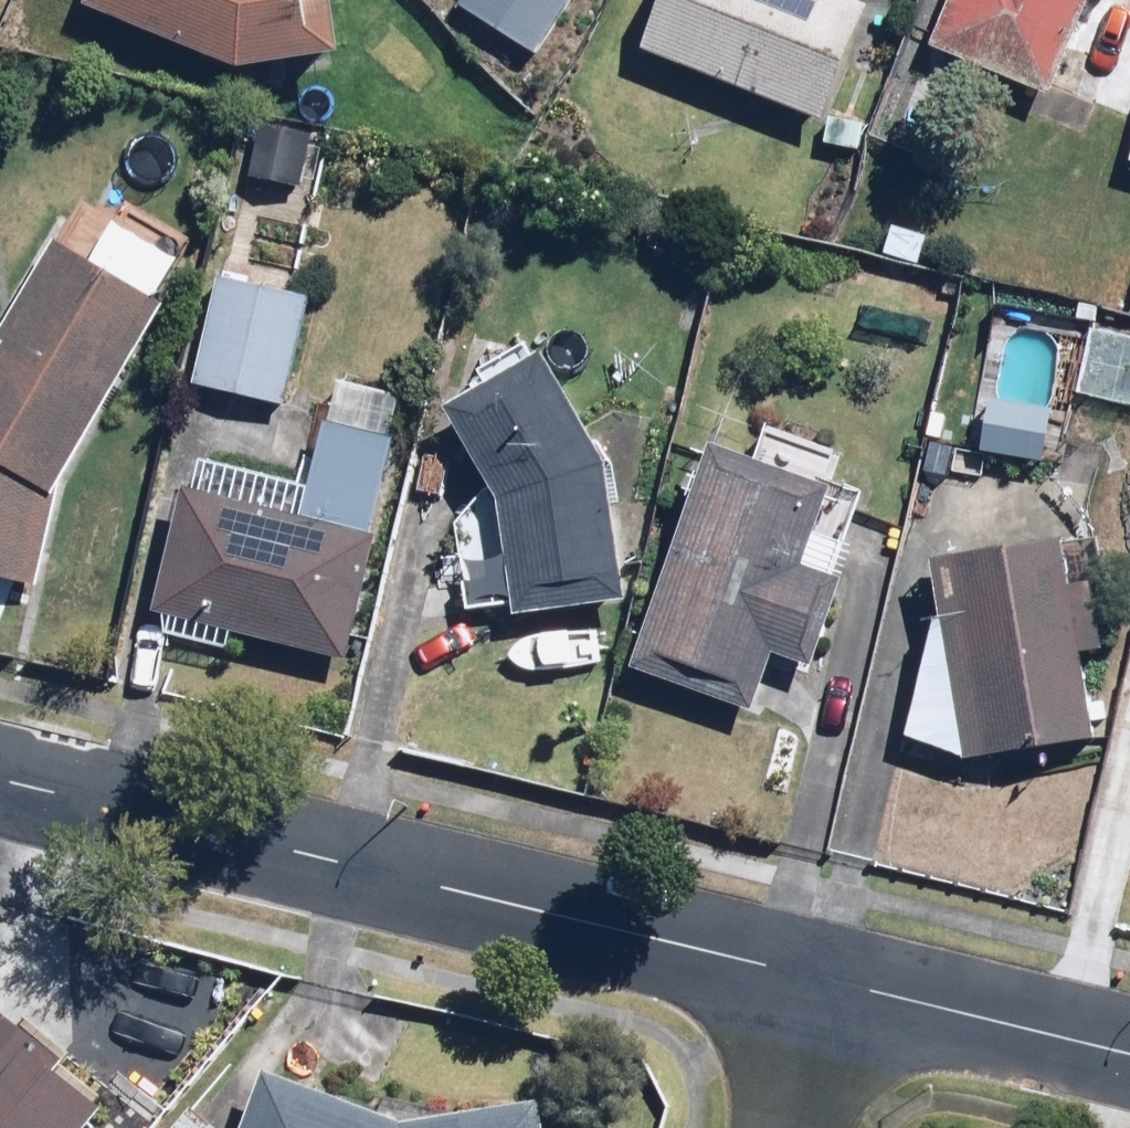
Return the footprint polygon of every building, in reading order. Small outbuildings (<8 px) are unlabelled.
[(81,12),(234,77),(335,62),(325,0),(86,0),(81,12)] [(453,15),(528,63),(569,0),(463,0),(453,15)] [(635,53),(823,125),(866,10),(839,0),(655,0),(635,53)] [(921,47),(1044,98),(1128,120),(1129,112),(1129,0),(941,0),(921,47)] [(319,206),(335,136),(254,118),(239,188),(319,206)] [(50,498),(163,315),(148,305),(172,265),(95,218),(70,258),(51,245),(0,328),(0,583),(33,589),(50,498)] [(304,293),(213,275),(190,388),(281,406),(304,293)] [(601,466),(531,356),(437,416),(493,502),(510,623),(621,607),(601,466)] [(746,466),(700,451),(628,675),(748,714),(768,654),(805,666),(859,501),(834,493),(845,457),(758,429),(746,466)] [(319,430),(297,523),(370,540),(392,447),(319,430)] [(297,523),(179,496),(151,618),(342,662),(370,540),(297,523)] [(1057,549),(928,567),(955,765),(1094,746),(1082,657),(1101,654),(1092,586),(1063,589),(1057,549)] [(94,1114),(54,1081),(68,1065),(0,1008),(0,1127),(82,1127),(94,1114)] [(257,1077),(237,1127),(384,1127),(257,1077)] [(536,1106),(396,1127),(540,1127),(536,1106)] [(187,1109),(171,1127),(210,1127),(187,1109)]
